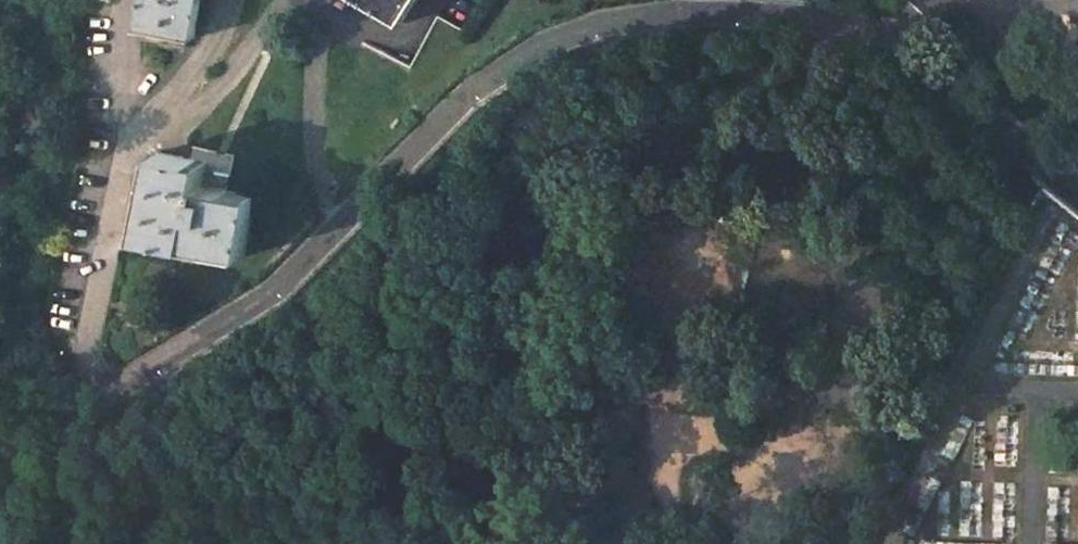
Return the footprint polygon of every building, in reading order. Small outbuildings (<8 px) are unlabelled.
[(121,25),(139,28),(191,39),(193,39),(203,0),(125,0),(121,25)] [(416,0),(361,0),(400,24),(416,0)] [(244,257),(256,195),(227,189),(202,184),(206,162),(158,152),(141,239),(244,257)] [(366,152),(356,164),(366,174),(377,162),(366,152)]
